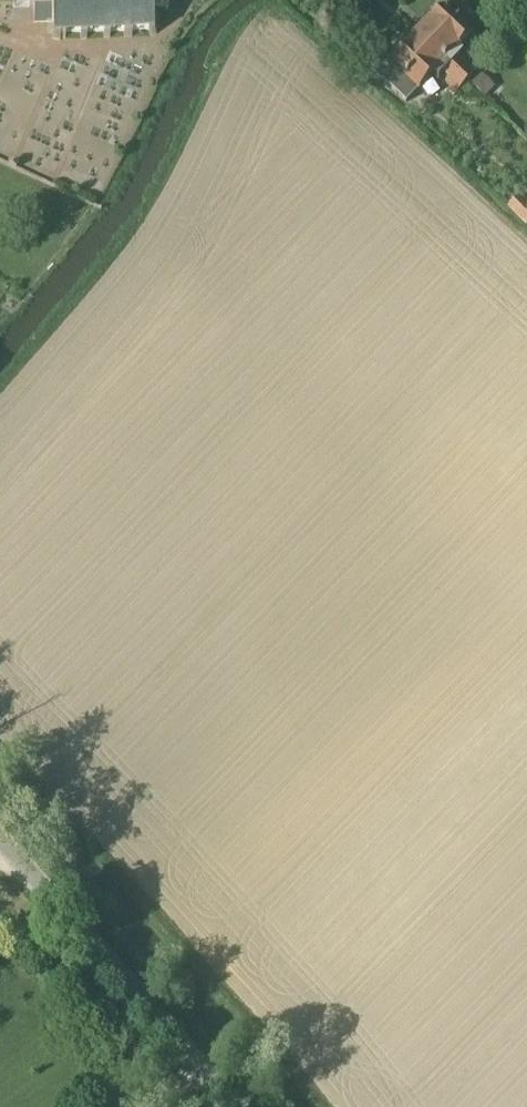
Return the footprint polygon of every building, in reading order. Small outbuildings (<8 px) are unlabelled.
[(27,5),(31,5),(31,20),(50,19),(50,25),(44,25),(45,31),(50,31),(50,37),(58,38),(59,36),(64,36),(63,31),(78,31),(79,37),(85,37),(85,30),(101,30),(102,36),(108,35),(108,29),(122,29),(122,35),(130,34),(130,29),(147,29),(148,34),(155,32),(157,25),(151,23),(151,5),(162,5),(164,9),(167,7),(164,3),(167,0),(27,0),(27,5)] [(454,21),(441,9),(418,33),(467,82),(478,71),(467,61),(464,64),(457,58),(462,52),(458,48),(473,33),(457,19),(454,21)] [(467,82),(418,33),(391,61),(396,66),(404,73),(402,75),(418,89),(433,74),(437,78),(444,71),(450,77),(446,81),(457,91),(467,82)] [(406,102),(418,89),(402,75),(404,73),(396,66),(382,81),(406,102)] [(520,195),(510,206),(526,220),(526,202),(520,195)]
